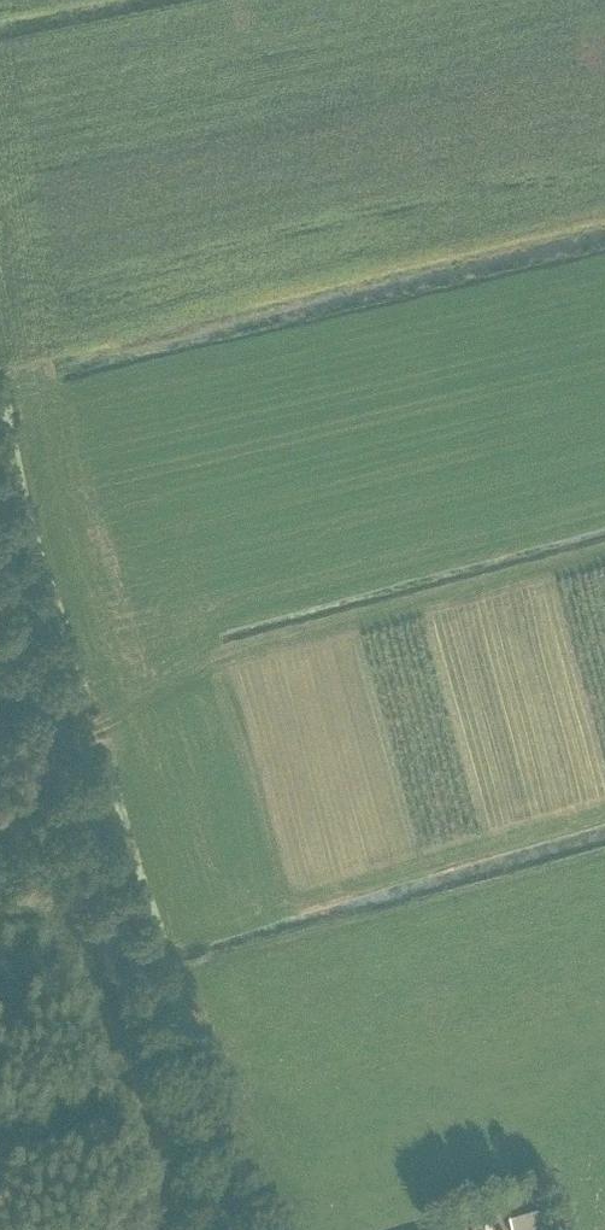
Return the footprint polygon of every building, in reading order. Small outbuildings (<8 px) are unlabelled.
[(542,1208),(508,1217),(512,1229),(548,1229),(542,1208)]
